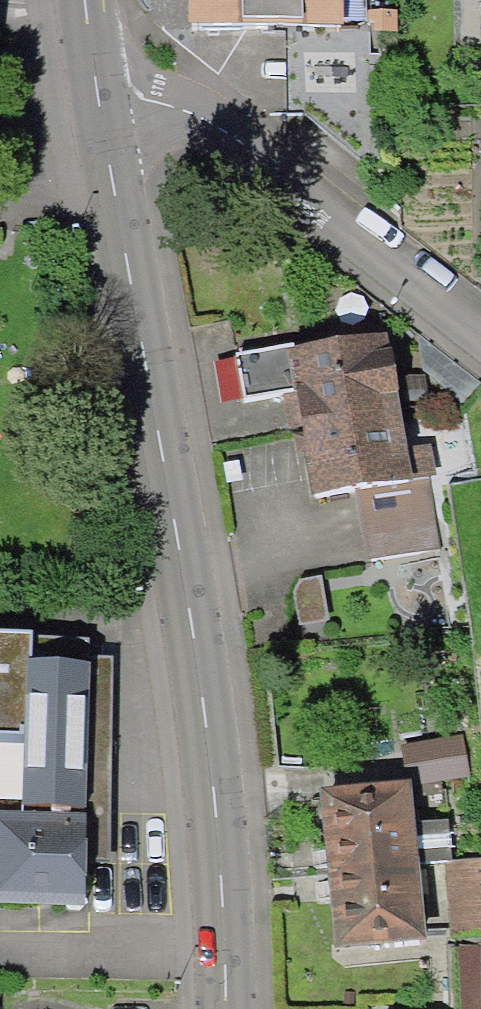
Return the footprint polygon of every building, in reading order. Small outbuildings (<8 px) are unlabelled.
[(188,20),(287,21),(336,22),(336,0),(188,0),(188,20)] [(336,22),(287,21),(283,102),(371,105),(374,24),(336,22)] [(401,343),(295,362),(321,507),(356,500),(368,568),(439,556),(401,343)] [(288,355),(239,362),(245,405),(294,398),(288,355)] [(0,645),(0,805),(113,808),(118,648),(0,645)] [(466,734),(406,745),(413,781),(473,770),(466,734)] [(407,790),(319,798),(327,875),(414,867),(407,790)] [(96,828),(9,826),(8,913),(95,915),(96,828)] [(414,867),(327,875),(335,954),(421,946),(414,867)] [(444,873),(453,946),(480,943),(480,868),(444,873)]
